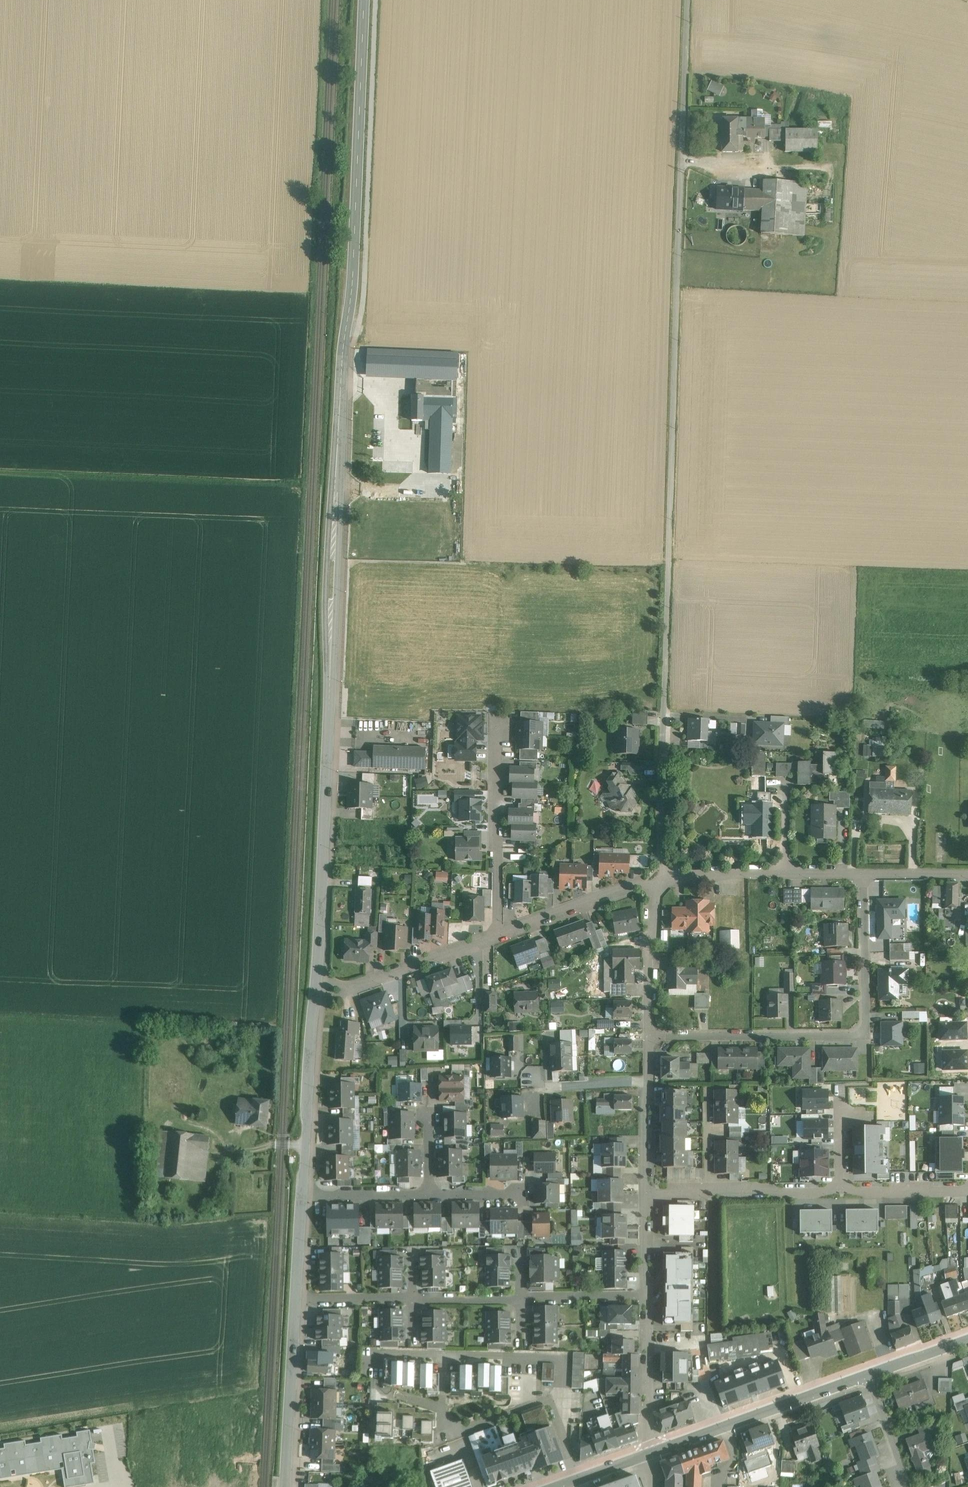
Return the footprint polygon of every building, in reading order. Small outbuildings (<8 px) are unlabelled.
[(720,96),(724,86),(712,80),(708,90),(720,96)] [(752,119),(737,119),(737,152),(742,152),(742,137),(764,137),(764,119),(762,119),(762,111),(752,111),(752,119)] [(737,119),(723,119),(723,152),(737,152),(737,119)] [(785,130),(769,130),(769,141),(785,141),(785,130)] [(817,130),(785,130),(785,141),(785,152),(817,152),(817,130)] [(807,182),(764,180),(763,211),(762,234),(805,235),(807,182)] [(764,190),(720,188),(719,210),(763,211),(764,190)] [(459,354),(370,350),(370,359),(459,362),(459,354)] [(459,362),(370,359),(370,374),(412,375),(458,375),(459,362)] [(458,375),(412,375),(412,396),(453,396),(452,414),(452,472),(461,472),(462,375),(458,375)] [(453,396),(412,396),(412,418),(412,420),(431,420),(431,414),(452,414),(453,396)] [(452,414),(431,414),(431,420),(412,420),(412,429),(430,429),(430,437),(430,472),(452,472),(452,414)] [(412,418),(401,418),(401,429),(394,428),(394,436),(430,437),(430,429),(412,429),(412,420),(412,418)] [(648,711),(633,711),(633,725),(647,725),(648,711)] [(539,713),(521,713),(521,723),(538,724),(539,713)] [(460,745),(474,745),(474,739),(475,739),(479,735),(482,735),(482,725),(474,718),(458,717),(458,739),(460,739),(460,745)] [(735,718),(724,718),(724,729),(735,730),(735,718)] [(708,720),(689,720),(688,741),(706,742),(706,745),(715,745),(716,735),(707,734),(708,720)] [(521,723),(519,723),(518,736),(541,737),(541,724),(538,724),(521,723)] [(783,725),(755,724),(754,744),(782,745),(783,725)] [(637,731),(617,731),(616,754),(637,754),(637,731)] [(541,737),(518,736),(518,749),(520,749),(538,750),(541,750),(541,737)] [(475,745),(474,745),(460,745),(456,745),(456,760),(475,760),(475,745)] [(426,748),(373,746),(373,767),(373,768),(425,770),(426,748)] [(885,748),(872,747),(872,756),(885,757),(885,748)] [(538,750),(520,749),(520,760),(538,761),(538,750)] [(373,753),(359,752),(355,756),(355,767),(373,767),(373,753)] [(765,752),(751,752),(750,778),(763,779),(765,752)] [(823,766),(810,765),(810,784),(829,784),(830,781),(828,781),(829,775),(836,775),(836,753),(834,753),(834,755),(824,755),(824,753),(823,753),(823,766)] [(792,764),(776,763),(776,777),(792,777),(792,775),(792,764)] [(810,786),(810,784),(810,765),(810,763),(798,763),(797,775),(801,775),(800,785),(810,786)] [(642,764),(628,764),(628,772),(630,775),(642,775),(642,764)] [(469,780),(480,780),(480,765),(474,765),(474,772),(469,772),(469,780)] [(895,768),(886,767),(885,781),(894,781),(895,768)] [(520,769),(514,769),(510,772),(510,776),(511,776),(511,783),(513,784),(513,783),(533,784),(533,783),(534,770),(534,769),(520,769)] [(621,779),(618,774),(612,773),(607,782),(609,787),(608,789),(611,795),(607,802),(611,809),(619,809),(621,812),(631,812),(636,805),(633,800),(635,795),(631,786),(626,786),(622,779),(621,779)] [(374,774),(362,774),(362,785),(372,785),(374,786),(374,774)] [(417,787),(429,786),(428,778),(416,779),(417,787)] [(589,791),(598,794),(601,783),(592,781),(589,791)] [(533,784),(513,783),(513,784),(513,794),(517,798),(521,798),(536,798),(537,783),(533,783),(533,784)] [(912,791),(886,790),(886,783),(869,783),(869,789),(868,813),(910,815),(912,791)] [(362,785),(348,784),(348,796),(372,797),(372,785),(362,785)] [(474,791),(456,791),(456,802),(460,802),(460,801),(474,801),(474,791)] [(834,801),(834,805),(849,805),(849,792),(834,792),(834,801)] [(771,793),(757,793),(757,805),(768,805),(770,805),(771,793)] [(372,797),(348,796),(347,808),(361,809),(371,809),(371,808),(372,797)] [(474,801),(460,801),(460,802),(460,810),(455,814),(463,821),(473,821),(476,824),(479,824),(482,821),(482,817),(480,815),(480,812),(481,812),(481,803),(480,803),(480,801),(474,801)] [(768,805),(757,805),(757,807),(745,806),(745,824),(746,824),(746,822),(753,822),(753,825),(755,825),(755,822),(758,822),(758,835),(771,836),(771,809),(768,809),(768,805)] [(834,807),(813,807),(813,817),(815,817),(814,838),(833,839),(834,807)] [(371,809),(361,809),(361,820),(373,820),(373,808),(371,808),(371,809)] [(518,811),(513,811),(509,814),(509,818),(510,818),(510,826),(512,826),(512,825),(532,826),(532,825),(533,812),(533,811),(518,811)] [(532,826),(512,825),(512,826),(512,836),(515,840),(520,840),(535,841),(535,840),(535,826),(532,825),(532,826)] [(464,838),(456,838),(456,851),(455,851),(455,853),(456,853),(456,861),(481,861),(481,853),(479,853),(479,838),(464,838)] [(524,852),(520,859),(527,864),(532,857),(524,852)] [(613,855),(600,855),(599,872),(603,876),(613,876),(613,873),(613,855)] [(630,856),(613,855),(613,873),(625,873),(629,870),(629,868),(630,856)] [(641,856),(630,856),(629,868),(640,868),(641,856)] [(574,866),(560,865),(560,868),(559,884),(563,888),(573,888),(574,866)] [(587,866),(574,866),(573,888),(583,888),(586,885),(587,882),(587,866)] [(379,869),(369,868),(368,877),(372,877),(373,877),(373,885),(379,885),(379,869)] [(437,872),(437,880),(449,880),(449,872),(437,872)] [(539,877),(531,876),(531,883),(531,898),(540,898),(540,895),(547,895),(547,894),(548,879),(539,879),(539,877)] [(368,877),(358,877),(358,886),(371,887),(372,877),(368,877)] [(531,883),(523,882),(523,885),(515,885),(515,899),(515,900),(522,900),(522,904),(531,904),(531,898),(531,883)] [(960,884),(944,884),(944,888),(933,888),(933,901),(935,903),(940,903),(942,902),(944,901),(943,909),(944,909),(955,909),(960,909),(960,884)] [(839,890),(823,890),(823,889),(821,889),(821,890),(812,890),(812,889),(811,889),(811,890),(801,890),(801,904),(811,903),(811,910),(839,910),(839,890)] [(371,890),(356,890),(355,926),(369,927),(369,926),(371,891),(371,890)] [(491,890),(483,890),(483,898),(483,907),(491,907),(491,890)] [(792,890),(784,890),(784,904),(793,904),(792,890)] [(801,890),(792,890),(793,904),(801,904),(801,890)] [(483,898),(465,898),(465,921),(483,921),(483,907),(483,898)] [(902,900),(876,900),(877,938),(888,938),(887,917),(903,917),(902,900)] [(708,902),(688,902),(688,910),(673,910),(673,929),(688,929),(688,932),(708,932),(708,925),(714,925),(714,905),(708,905),(708,902)] [(955,909),(944,909),(943,929),(954,929),(955,909)] [(443,912),(431,911),(431,916),(431,935),(443,936),(443,920),(444,912),(443,912)] [(635,911),(613,915),(616,933),(639,929),(635,911)] [(387,915),(380,915),(379,933),(386,933),(386,927),(387,915)] [(431,916),(420,915),(419,928),(418,939),(419,939),(431,940),(431,935),(431,916)] [(585,921),(554,932),(559,947),(589,936),(590,936),(586,924),(585,921)] [(595,931),(592,922),(586,924),(590,936),(589,936),(594,951),(602,948),(595,931)] [(847,924),(824,924),(825,947),(847,946),(847,924)] [(386,927),(386,933),(385,951),(398,951),(398,949),(406,949),(407,928),(386,927)] [(607,946),(601,929),(595,931),(602,948),(607,946)] [(739,949),(738,931),(723,931),(724,949),(739,949)] [(377,933),(366,933),(366,942),(369,942),(369,947),(376,948),(377,933)] [(534,940),(511,948),(517,966),(540,958),(539,955),(535,944),(534,940)] [(545,940),(535,944),(539,955),(550,951),(545,940)] [(366,942),(346,941),(345,951),(347,954),(347,959),(356,960),(358,962),(366,962),(368,960),(369,947),(369,942),(366,942)] [(639,949),(613,949),(613,969),(615,969),(615,983),(615,984),(626,984),(634,984),(634,969),(639,969),(639,949)] [(903,951),(889,951),(889,959),(908,959),(908,951),(903,951)] [(828,962),(821,963),(822,963),(823,963),(823,974),(822,974),(822,985),(825,985),(844,985),(844,962),(843,962),(828,962)] [(453,969),(425,979),(430,994),(438,991),(441,1000),(454,996),(450,986),(458,984),(453,969)] [(907,969),(877,969),(878,998),(897,998),(896,982),(907,982),(907,969)] [(696,971),(671,971),(671,975),(668,975),(668,990),(696,990),(696,971)] [(794,974),(785,974),(785,992),(794,992),(794,974)] [(550,988),(562,988),(562,978),(549,979),(550,988)] [(626,984),(615,984),(615,983),(610,983),(610,995),(626,995),(626,984)] [(822,985),(811,985),(811,995),(814,995),(825,995),(825,985),(822,985)] [(438,991),(430,994),(433,1003),(441,1000),(438,991)] [(386,993),(362,1001),(369,1021),(382,1016),(385,1023),(395,1020),(394,1017),(390,1005),(386,993)] [(496,993),(483,994),(483,1012),(496,1012),(496,993)] [(529,994),(515,994),(515,1012),(538,1012),(538,993),(529,993),(529,994)] [(709,995),(695,995),(695,1009),(709,1009),(709,995)] [(453,1003),(455,998),(454,996),(441,1000),(443,1007),(450,1006),(450,1004),(453,1003)] [(786,996),(769,996),(769,1018),(787,1018),(786,996)] [(552,1013),(566,1012),(566,1001),(551,1002),(552,1013)] [(631,1001),(613,1001),(613,1017),(631,1017),(631,1001)] [(825,1001),(820,1001),(820,1022),(841,1021),(841,1001),(825,1001)] [(399,1002),(390,1005),(394,1017),(399,1016),(399,1002)] [(902,1020),(881,1020),(881,1044),(902,1043),(902,1020)] [(360,1023),(342,1022),(341,1032),(338,1032),(336,1059),(353,1060),(355,1034),(359,1035),(360,1023)] [(509,1023),(510,1032),(521,1031),(521,1023),(509,1023)] [(940,1025),(940,1040),(965,1039),(965,1024),(940,1025)] [(428,1027),(429,1030),(414,1030),(415,1051),(438,1051),(438,1027),(428,1027)] [(452,1027),(452,1045),(471,1045),(471,1027),(452,1027)] [(518,1039),(510,1039),(510,1051),(518,1051),(518,1039)] [(615,1039),(604,1039),(604,1043),(604,1046),(601,1046),(601,1051),(604,1051),(614,1051),(614,1040),(615,1040),(615,1039)] [(615,1040),(614,1040),(614,1051),(614,1054),(631,1054),(631,1040),(615,1040)] [(560,1044),(550,1044),(551,1058),(571,1057),(571,1044),(571,1043),(560,1044)] [(807,1048),(776,1048),(776,1065),(793,1065),(793,1079),(807,1079),(807,1068),(807,1048)] [(738,1050),(719,1050),(719,1053),(719,1069),(738,1069),(738,1050)] [(757,1050),(738,1050),(738,1069),(756,1069),(757,1069),(757,1053),(757,1050)] [(855,1051),(823,1051),(823,1068),(823,1071),(855,1071),(855,1051)] [(710,1053),(698,1053),(698,1062),(710,1062),(710,1053)] [(764,1053),(757,1053),(757,1069),(756,1069),(756,1071),(765,1071),(764,1053)] [(942,1053),(943,1070),(966,1070),(965,1053),(942,1053)] [(388,1057),(388,1065),(398,1065),(397,1057),(388,1057)] [(571,1057),(551,1058),(552,1072),(572,1071),(571,1057)] [(677,1057),(661,1057),(661,1078),(677,1079),(677,1076),(677,1063),(677,1057)] [(510,1059),(492,1059),(492,1077),(510,1077),(510,1070),(511,1070),(510,1070),(510,1063),(511,1063),(510,1063),(510,1059)] [(688,1063),(677,1063),(677,1076),(688,1076),(688,1063)] [(915,1072),(926,1072),(926,1063),(915,1063),(915,1072)] [(816,1084),(816,1068),(807,1068),(807,1079),(807,1084),(816,1084)] [(463,1077),(451,1077),(440,1077),(440,1089),(463,1089),(463,1077)] [(520,1081),(521,1089),(532,1088),(532,1080),(520,1081)] [(341,1084),(330,1084),(330,1096),(353,1096),(353,1084),(341,1084)] [(420,1101),(420,1085),(400,1085),(400,1101),(420,1101)] [(463,1089),(440,1089),(440,1101),(455,1100),(463,1100),(463,1089)] [(737,1092),(737,1091),(729,1091),(715,1092),(715,1108),(737,1108),(737,1092)] [(827,1091),(803,1091),(803,1109),(827,1108),(827,1091)] [(686,1092),(663,1092),(663,1107),(684,1107),(686,1107),(686,1092)] [(632,1095),(615,1096),(615,1094),(604,1094),(604,1100),(596,1100),(596,1114),(615,1114),(615,1110),(632,1110),(632,1095)] [(353,1096),(330,1096),(330,1108),(343,1108),(353,1108),(353,1096)] [(522,1097),(502,1098),(503,1118),(522,1118),(522,1097)] [(964,1111),(963,1097),(940,1097),(940,1111),(964,1111)] [(253,1100),(253,1101),(239,1100),(239,1101),(242,1101),(240,1121),(237,1121),(237,1122),(251,1123),(250,1126),(266,1128),(269,1102),(253,1100)] [(571,1101),(552,1102),(553,1121),(553,1122),(572,1121),(571,1101)] [(663,1107),(661,1107),(661,1122),(663,1122),(677,1122),(684,1122),(684,1107),(663,1107)] [(737,1108),(715,1108),(715,1124),(738,1124),(737,1108)] [(964,1125),(964,1111),(940,1111),(940,1125),(964,1125)] [(401,1113),(390,1113),(390,1126),(412,1126),(412,1113),(401,1113)] [(465,1114),(455,1114),(444,1114),(444,1126),(465,1125),(465,1114)] [(351,1121),(351,1120),(343,1120),(329,1121),(329,1133),(351,1132),(351,1121)] [(804,1121),(804,1139),(828,1139),(828,1121),(819,1121),(804,1121)] [(545,1122),(533,1122),(533,1138),(545,1138),(545,1122)] [(677,1122),(663,1122),(663,1137),(684,1137),(686,1137),(686,1122),(677,1122)] [(465,1137),(465,1125),(444,1126),(445,1137),(456,1137),(465,1137)] [(503,1125),(491,1125),(491,1135),(504,1136),(503,1125)] [(413,1139),(412,1126),(390,1126),(391,1139),(402,1139),(413,1139)] [(883,1129),(855,1129),(855,1174),(883,1173),(883,1129)] [(170,1132),(160,1131),(156,1177),(165,1178),(170,1132)] [(194,1135),(170,1132),(165,1178),(189,1180),(190,1167),(206,1168),(208,1151),(192,1149),(194,1135)] [(351,1144),(351,1132),(329,1133),(329,1145),(342,1144),(351,1144)] [(210,1136),(194,1135),(192,1149),(208,1151),(210,1136)] [(684,1152),(684,1137),(663,1137),(661,1137),(661,1152),(663,1152),(684,1152)] [(936,1172),(962,1171),(961,1139),(936,1139),(936,1172)] [(738,1142),(715,1142),(715,1158),(738,1158),(738,1142)] [(611,1144),(602,1144),(602,1156),(625,1156),(625,1144),(623,1144),(611,1144)] [(402,1151),(397,1151),(397,1164),(419,1164),(419,1151),(402,1151)] [(460,1151),(456,1151),(438,1151),(438,1164),(460,1164),(460,1151)] [(812,1151),(800,1151),(800,1164),(828,1164),(828,1151),(812,1151)] [(686,1168),(686,1152),(684,1152),(663,1152),(663,1168),(667,1168),(673,1168),(679,1168),(685,1168),(686,1168)] [(555,1155),(535,1155),(535,1171),(555,1171),(555,1155)] [(516,1156),(504,1157),(504,1179),(517,1178),(517,1157),(517,1156),(516,1156)] [(625,1168),(625,1156),(602,1156),(603,1168),(619,1168),(625,1168)] [(342,1157),(326,1157),(327,1169),(347,1168),(347,1157),(342,1157)] [(504,1179),(504,1157),(491,1157),(491,1158),(491,1179),(504,1179)] [(738,1158),(715,1158),(715,1174),(730,1174),(738,1174),(738,1158)] [(419,1177),(419,1164),(397,1164),(397,1177),(410,1177),(419,1177)] [(461,1176),(460,1164),(438,1164),(439,1177),(452,1177),(461,1177),(461,1176)] [(828,1164),(800,1164),(800,1177),(812,1177),(828,1177),(828,1164)] [(206,1168),(190,1167),(189,1180),(205,1182),(206,1168)] [(347,1168),(327,1169),(327,1180),(338,1180),(347,1180),(347,1168)] [(558,1179),(559,1185),(547,1185),(535,1185),(535,1194),(559,1194),(565,1194),(565,1185),(568,1185),(568,1179),(562,1179),(558,1179)] [(607,1180),(599,1180),(599,1191),(622,1191),(622,1180),(607,1180)] [(622,1191),(599,1191),(599,1203),(620,1203),(622,1203),(622,1191)] [(559,1203),(559,1194),(535,1194),(535,1203),(547,1203),(559,1203)] [(466,1226),(466,1204),(453,1205),(453,1218),(453,1227),(466,1226)] [(479,1222),(479,1204),(466,1204),(466,1226),(479,1226),(479,1222)] [(358,1228),(358,1205),(328,1206),(328,1236),(358,1236),(358,1228)] [(390,1205),(377,1205),(377,1217),(377,1227),(390,1227),(390,1205)] [(403,1217),(403,1205),(390,1205),(390,1227),(403,1227),(403,1217)] [(428,1227),(428,1205),(415,1205),(415,1216),(415,1227),(428,1227)] [(441,1218),(441,1205),(428,1205),(428,1227),(441,1227),(441,1218)] [(955,1205),(944,1206),(945,1217),(956,1217),(955,1205)] [(694,1207),(670,1207),(670,1226),(670,1236),(693,1236),(694,1207)] [(608,1209),(596,1209),(596,1227),(603,1227),(603,1215),(608,1215),(608,1209)] [(517,1221),(517,1210),(504,1211),(504,1233),(517,1232),(518,1232),(517,1221)] [(832,1210),(799,1210),(799,1233),(832,1233),(832,1210)] [(877,1210),(846,1210),(846,1233),(878,1232),(877,1210)] [(504,1233),(504,1211),(491,1211),(491,1222),(491,1233),(492,1233),(504,1233)] [(550,1235),(549,1215),(533,1215),(533,1221),(534,1235),(550,1235)] [(608,1215),(603,1215),(603,1227),(626,1227),(626,1215),(620,1215),(608,1215)] [(533,1221),(523,1221),(524,1236),(534,1236),(534,1235),(533,1221)] [(626,1227),(603,1227),(603,1239),(612,1239),(624,1239),(626,1239),(626,1227)] [(371,1228),(358,1228),(358,1236),(358,1244),(371,1244),(371,1229),(371,1228)] [(571,1245),(581,1245),(581,1234),(571,1234),(571,1245)] [(505,1248),(487,1248),(487,1256),(505,1256),(505,1248)] [(626,1251),(604,1251),(604,1258),(600,1258),(600,1259),(596,1259),(596,1270),(604,1270),(626,1270),(626,1251)] [(693,1253),(663,1253),(663,1270),(665,1270),(665,1286),(666,1286),(666,1293),(665,1293),(665,1308),(663,1308),(663,1325),(693,1325),(693,1253)] [(342,1254),(320,1254),(320,1273),(342,1273),(342,1254)] [(505,1256),(487,1256),(487,1258),(485,1260),(485,1265),(487,1267),(487,1268),(509,1268),(511,1268),(511,1256),(505,1256)] [(545,1256),(533,1256),(533,1257),(530,1257),(530,1270),(559,1270),(559,1258),(554,1258),(551,1256),(545,1256)] [(397,1257),(379,1257),(379,1259),(377,1261),(377,1266),(379,1268),(379,1269),(402,1269),(402,1270),(403,1269),(403,1257),(397,1257)] [(444,1258),(444,1257),(426,1257),(420,1257),(421,1269),(423,1269),(445,1269),(445,1267),(447,1265),(446,1260),(444,1258)] [(509,1268),(487,1268),(487,1288),(509,1287),(509,1268)] [(917,1309),(922,1307),(919,1297),(918,1275),(918,1268),(910,1269),(913,1299),(917,1309)] [(953,1268),(947,1270),(947,1280),(956,1277),(953,1268)] [(402,1269),(379,1269),(380,1288),(402,1288),(402,1270),(402,1269)] [(445,1288),(445,1269),(423,1269),(423,1288),(445,1288)] [(559,1281),(559,1270),(530,1270),(530,1283),(533,1283),(533,1284),(545,1284),(551,1284),(554,1281),(559,1281)] [(626,1289),(626,1270),(604,1270),(604,1289),(626,1289)] [(947,1270),(935,1273),(936,1283),(947,1280),(947,1270)] [(342,1273),(320,1273),(321,1292),(343,1292),(342,1273)] [(918,1275),(919,1297),(922,1307),(931,1304),(928,1293),(924,1294),(927,1285),(933,1284),(932,1273),(918,1275)] [(841,1276),(828,1277),(828,1313),(842,1312),(841,1276)] [(954,1280),(947,1282),(948,1288),(951,1298),(957,1296),(955,1289),(957,1289),(954,1280)] [(947,1282),(939,1285),(944,1300),(951,1298),(948,1288),(947,1282)] [(898,1313),(906,1310),(900,1310),(900,1300),(906,1300),(906,1285),(887,1286),(887,1296),(893,1296),(893,1303),(898,1303),(898,1313)] [(951,1298),(956,1312),(967,1308),(967,1305),(964,1294),(957,1296),(951,1298)] [(944,1300),(940,1302),(945,1316),(956,1312),(951,1298),(944,1300)] [(888,1317),(898,1313),(898,1303),(893,1303),(887,1303),(888,1317)] [(931,1304),(922,1307),(928,1322),(939,1317),(934,1303),(931,1304)] [(632,1307),(609,1306),(608,1324),(631,1324),(632,1307)] [(556,1307),(534,1307),(534,1326),(556,1326),(556,1307)] [(917,1309),(910,1312),(916,1326),(928,1322),(922,1307),(917,1309)] [(402,1310),(380,1310),(380,1319),(375,1318),(375,1327),(380,1327),(380,1329),(402,1329),(402,1310)] [(445,1330),(445,1311),(423,1311),(423,1330),(445,1330)] [(509,1331),(509,1312),(487,1313),(487,1332),(509,1331)] [(823,1313),(815,1314),(815,1316),(813,1316),(816,1336),(804,1340),(805,1340),(810,1357),(811,1358),(824,1353),(826,1358),(837,1354),(834,1344),(845,1340),(845,1339),(841,1330),(829,1335),(828,1332),(826,1333),(823,1313)] [(898,1313),(888,1317),(890,1331),(903,1326),(898,1313)] [(341,1317),(341,1315),(323,1315),(317,1316),(317,1328),(339,1328),(341,1328),(341,1326),(343,1324),(343,1319),(341,1317)] [(861,1322),(841,1330),(845,1339),(845,1340),(851,1357),(871,1350),(861,1322)] [(903,1326),(890,1331),(896,1346),(914,1340),(908,1324),(903,1326)] [(556,1326),(534,1326),(534,1345),(556,1345),(556,1326)] [(339,1328),(317,1328),(316,1328),(316,1340),(322,1340),(340,1340),(340,1338),(341,1336),(341,1331),(339,1329),(339,1328)] [(402,1329),(380,1329),(380,1331),(378,1333),(378,1338),(380,1340),(380,1341),(398,1341),(404,1341),(404,1329),(402,1329)] [(445,1330),(423,1330),(421,1330),(421,1342),(427,1342),(445,1342),(445,1341),(447,1338),(447,1334),(445,1332),(445,1330)] [(509,1331),(487,1332),(487,1333),(486,1335),(486,1340),(487,1342),(487,1344),(505,1344),(511,1344),(511,1331),(509,1331)] [(734,1341),(708,1345),(712,1379),(720,1399),(729,1403),(730,1400),(751,1393),(747,1381),(782,1376),(778,1353),(774,1353),(771,1331),(733,1336),(734,1341)] [(805,1340),(792,1345),(798,1362),(810,1357),(805,1340)] [(633,1341),(614,1341),(613,1355),(614,1355),(633,1355),(633,1341)] [(691,1351),(660,1351),(660,1367),(691,1368),(691,1351)] [(332,1353),(310,1352),(310,1362),(308,1362),(308,1372),(327,1373),(328,1364),(332,1364),(332,1353)] [(633,1355),(614,1355),(613,1355),(604,1355),(603,1362),(606,1362),(606,1369),(623,1367),(639,1368),(640,1355),(633,1355)] [(396,1360),(385,1360),(384,1379),(391,1379),(392,1369),(396,1369),(396,1362),(396,1360)] [(421,1361),(410,1361),(410,1364),(409,1370),(414,1370),(414,1381),(420,1381),(421,1381),(421,1365),(421,1361)] [(404,1363),(396,1362),(396,1369),(392,1369),(391,1379),(391,1386),(402,1386),(402,1387),(414,1387),(414,1381),(414,1370),(409,1370),(410,1364),(404,1364),(404,1363)] [(433,1365),(421,1365),(421,1381),(420,1381),(420,1389),(427,1389),(432,1389),(432,1374),(433,1365)] [(490,1365),(479,1365),(478,1374),(478,1388),(483,1388),(490,1388),(490,1367),(490,1365)] [(472,1367),(460,1366),(460,1373),(460,1390),(465,1390),(471,1391),(472,1374),(472,1367)] [(502,1367),(490,1367),(490,1388),(490,1392),(496,1392),(501,1393),(501,1377),(502,1367)] [(604,1369),(604,1379),(607,1379),(611,1379),(611,1372),(623,1372),(623,1367),(606,1369),(604,1369)] [(639,1368),(623,1367),(623,1372),(623,1380),(639,1380),(639,1368)] [(691,1368),(660,1367),(660,1384),(691,1384),(691,1368)] [(460,1373),(452,1373),(451,1393),(465,1393),(465,1390),(460,1390),(460,1373)] [(439,1374),(432,1374),(432,1389),(427,1389),(427,1393),(439,1394),(439,1374)] [(478,1374),(472,1374),(471,1391),(471,1394),(483,1394),(483,1388),(478,1388),(478,1374)] [(510,1377),(501,1377),(501,1393),(496,1392),(496,1397),(510,1397),(510,1377)] [(598,1387),(597,1379),(584,1383),(584,1388),(584,1391),(598,1387)] [(611,1379),(607,1379),(607,1387),(607,1401),(621,1401),(621,1380),(611,1379)] [(951,1379),(939,1379),(938,1392),(951,1392),(951,1379)] [(623,1380),(621,1380),(621,1401),(621,1409),(621,1413),(622,1413),(621,1414),(639,1415),(639,1380),(623,1380)] [(923,1381),(908,1386),(914,1403),(929,1398),(923,1381)] [(908,1386),(893,1392),(899,1408),(914,1403),(908,1386)] [(336,1391),(312,1390),(312,1404),(336,1405),(336,1391)] [(861,1397),(840,1404),(843,1411),(842,1412),(847,1425),(865,1419),(869,1417),(867,1410),(866,1408),(864,1409),(863,1405),(864,1404),(864,1402),(861,1397)] [(954,1403),(957,1411),(966,1408),(966,1407),(967,1407),(967,1398),(954,1403)] [(688,1401),(654,1413),(661,1433),(664,1432),(666,1433),(667,1433),(668,1430),(686,1424),(685,1420),(693,1417),(688,1401)] [(400,1404),(378,1403),(377,1438),(394,1438),(394,1429),(414,1430),(414,1438),(422,1438),(421,1442),(433,1442),(433,1427),(436,1427),(436,1414),(414,1413),(414,1408),(400,1408),(400,1404)] [(582,1410),(581,1438),(591,1435),(589,1429),(593,1428),(591,1421),(600,1418),(608,1415),(606,1409),(604,1403),(582,1410)] [(336,1405),(312,1404),(312,1418),(323,1418),(335,1419),(336,1405)] [(543,1408),(522,1416),(530,1437),(514,1442),(510,1430),(498,1434),(495,1427),(474,1434),(492,1483),(524,1471),(526,1474),(533,1472),(533,1471),(562,1460),(551,1429),(543,1408)] [(620,1413),(621,1413),(621,1409),(606,1409),(608,1415),(609,1417),(620,1413)] [(639,1415),(621,1414),(622,1413),(621,1413),(620,1413),(609,1417),(619,1447),(620,1447),(637,1441),(638,1441),(633,1425),(639,1423),(639,1415)] [(609,1417),(608,1415),(600,1418),(603,1424),(606,1431),(592,1437),(598,1455),(619,1447),(609,1417)] [(591,1435),(592,1437),(606,1431),(603,1424),(600,1418),(591,1421),(593,1428),(589,1429),(591,1435)] [(767,1425),(741,1434),(747,1452),(744,1453),(746,1460),(748,1464),(758,1460),(764,1458),(761,1448),(774,1444),(768,1424),(767,1424),(767,1425)] [(931,1424),(918,1429),(920,1435),(929,1432),(930,1436),(935,1434),(931,1424)] [(813,1425),(790,1433),(795,1446),(792,1447),(795,1455),(809,1450),(813,1460),(822,1457),(817,1444),(820,1443),(813,1425)] [(0,1449),(0,1479),(62,1469),(65,1486),(72,1486),(95,1483),(92,1464),(96,1463),(93,1449),(95,1450),(96,1446),(96,1443),(92,1443),(90,1430),(76,1432),(77,1436),(63,1439),(62,1434),(40,1438),(41,1442),(26,1445),(26,1440),(4,1444),(5,1448),(0,1449)] [(323,1430),(311,1430),(311,1444),(335,1445),(335,1431),(323,1430)] [(920,1435),(906,1440),(912,1457),(913,1456),(919,1474),(929,1471),(928,1467),(929,1467),(930,1465),(929,1461),(926,1460),(925,1461),(925,1460),(924,1460),(921,1453),(935,1448),(930,1436),(929,1432),(920,1435)] [(870,1433),(854,1439),(862,1461),(874,1457),(878,1455),(870,1433)] [(591,1435),(581,1438),(581,1461),(598,1455),(592,1437),(591,1435)] [(723,1441),(679,1456),(683,1474),(686,1473),(701,1468),(701,1474),(711,1472),(709,1466),(729,1459),(723,1441)] [(335,1445),(311,1444),(311,1458),(322,1458),(334,1459),(335,1445)] [(679,1456),(660,1463),(666,1479),(679,1475),(683,1474),(679,1456)] [(874,1457),(862,1461),(858,1462),(861,1470),(877,1464),(874,1457)] [(430,1471),(436,1486),(473,1486),(463,1459),(430,1471)] [(758,1460),(748,1464),(746,1460),(744,1462),(748,1473),(761,1469),(758,1460)] [(794,1461),(782,1460),(781,1472),(793,1473),(794,1461)] [(877,1464),(861,1470),(863,1476),(875,1472),(879,1471),(877,1464)] [(686,1473),(686,1486),(700,1486),(701,1474),(701,1468),(686,1473)] [(738,1481),(738,1472),(728,1472),(728,1482),(738,1481)] [(859,1478),(862,1486),(881,1486),(875,1472),(863,1476),(859,1478)] [(666,1479),(666,1486),(680,1486),(681,1480),(679,1475),(666,1479)] [(602,1486),(639,1486),(635,1476),(602,1486)]
